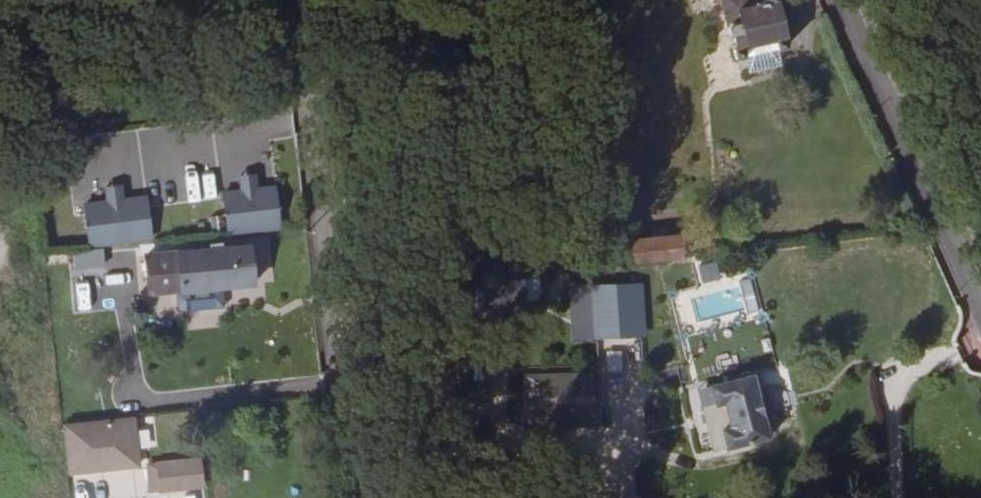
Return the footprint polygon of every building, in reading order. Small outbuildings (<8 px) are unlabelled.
[(728,3),(735,35),(740,39),(743,50),(739,51),(742,61),(750,58),(754,73),(786,66),(782,51),(790,49),(787,41),(789,38),(779,0),(738,0),(728,3)] [(240,175),(239,190),(228,190),(226,231),(282,233),(283,187),(261,186),(261,176),(240,175)] [(125,185),(105,188),(107,201),(85,204),(92,250),(157,240),(150,196),(127,199),(125,185)] [(637,234),(638,241),(653,239),(652,231),(637,234)] [(614,257),(615,266),(618,266),(630,265),(665,260),(686,258),(683,235),(653,239),(638,241),(627,242),(627,246),(623,246),(624,256),(614,257)] [(251,283),(248,245),(150,253),(155,291),(251,283)] [(75,271),(107,267),(105,249),(73,253),(75,271)] [(668,275),(665,260),(630,265),(631,274),(632,280),(668,275)] [(630,265),(618,266),(620,276),(631,274),(630,265)] [(71,314),(91,312),(88,284),(68,287),(71,314)] [(645,329),(623,331),(628,372),(650,370),(645,329)] [(738,428),(765,420),(754,380),(748,374),(723,382),(720,386),(725,402),(730,401),(738,428)] [(70,474),(145,466),(143,447),(157,446),(153,412),(64,422),(70,474)] [(772,440),(765,420),(738,428),(723,432),(730,453),(772,440)] [(150,491),(207,489),(206,457),(149,459),(150,491)]
